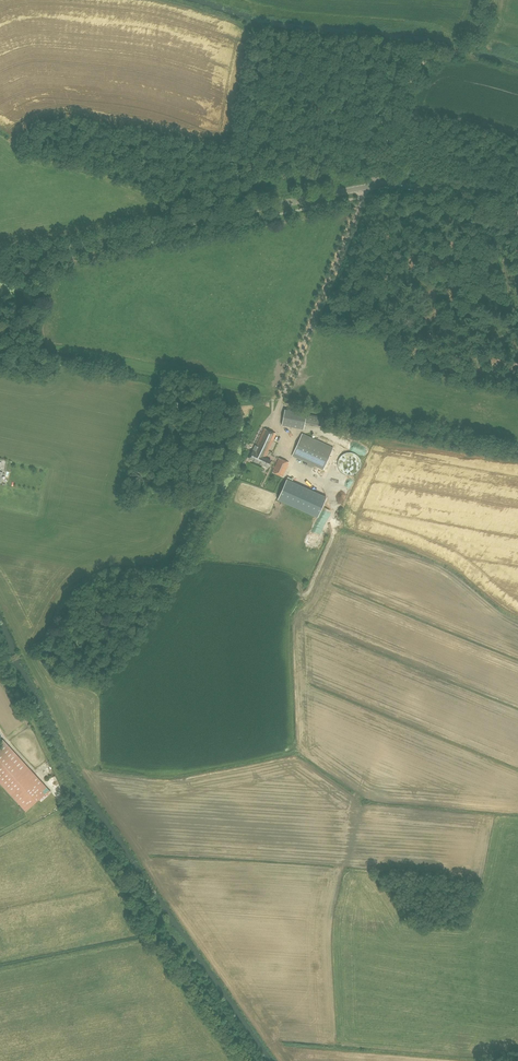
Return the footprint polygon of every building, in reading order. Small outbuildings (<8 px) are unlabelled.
[(307,414),(285,409),(282,425),(304,430),(307,414)] [(249,459),(268,468),(271,461),(265,458),(276,434),(265,429),(256,447),(253,452),(253,451),(249,459)] [(303,434),(293,456),(308,463),(313,465),(323,470),(334,448),(303,434)] [(283,477),(289,462),(278,458),(272,472),(283,477)] [(277,499),(317,517),(326,497),(286,479),(277,499)] [(0,742),(0,783),(21,806),(19,807),(24,813),(39,799),(42,801),(51,792),(3,739),(0,742)] [(26,811),(28,813),(36,807),(34,805),(26,811)]
